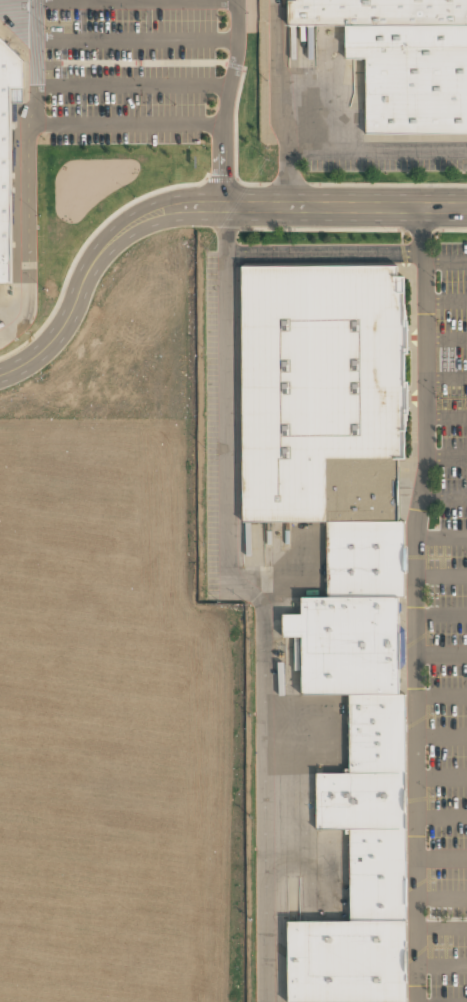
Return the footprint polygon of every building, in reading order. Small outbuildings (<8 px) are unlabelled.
[(294,2),(286,2),(286,24),(343,26),(466,23),(466,0),(294,0),(294,2)] [(362,57),(363,135),(466,133),(466,23),(343,26),(344,58),(362,57)] [(11,284),(11,92),(14,88),(23,88),(23,58),(0,41),(0,284),(11,284)] [(240,266),(398,265),(399,275),(406,275),(406,458),(399,458),(327,458),(327,519),(242,520),(240,266)] [(399,458),(399,518),(327,519),(327,458),(399,458)] [(327,595),(327,519),(399,518),(406,518),(407,595),(398,595),(327,595)] [(348,692),(303,693),(303,635),(284,635),(284,613),(302,613),(302,595),(327,595),(398,595),(399,692),(348,692)] [(399,692),(406,692),(406,773),(348,773),(348,692),(399,692)] [(348,773),(406,773),(406,828),(349,828),(313,828),(313,773),(348,773)] [(406,828),(406,917),(349,917),(349,828),(406,828)] [(406,917),(407,1001),(284,1001),(283,918),(349,917),(406,917)]
